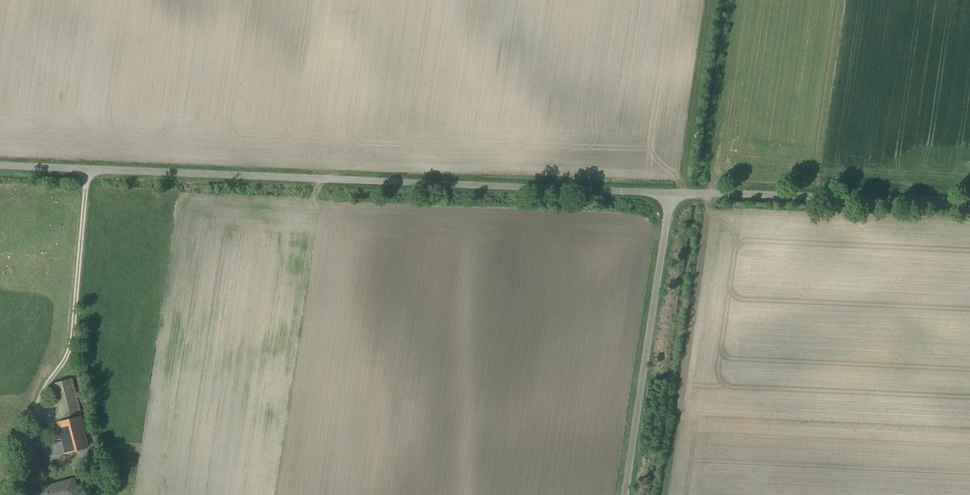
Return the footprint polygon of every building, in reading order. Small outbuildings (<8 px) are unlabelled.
[(70,379),(54,383),(64,420),(80,416),(70,379)] [(64,420),(58,422),(63,441),(66,453),(88,448),(80,416),(64,420)] [(63,441),(43,446),(46,458),(66,453),(63,441)] [(36,490),(37,494),(77,494),(73,480),(36,490)]
